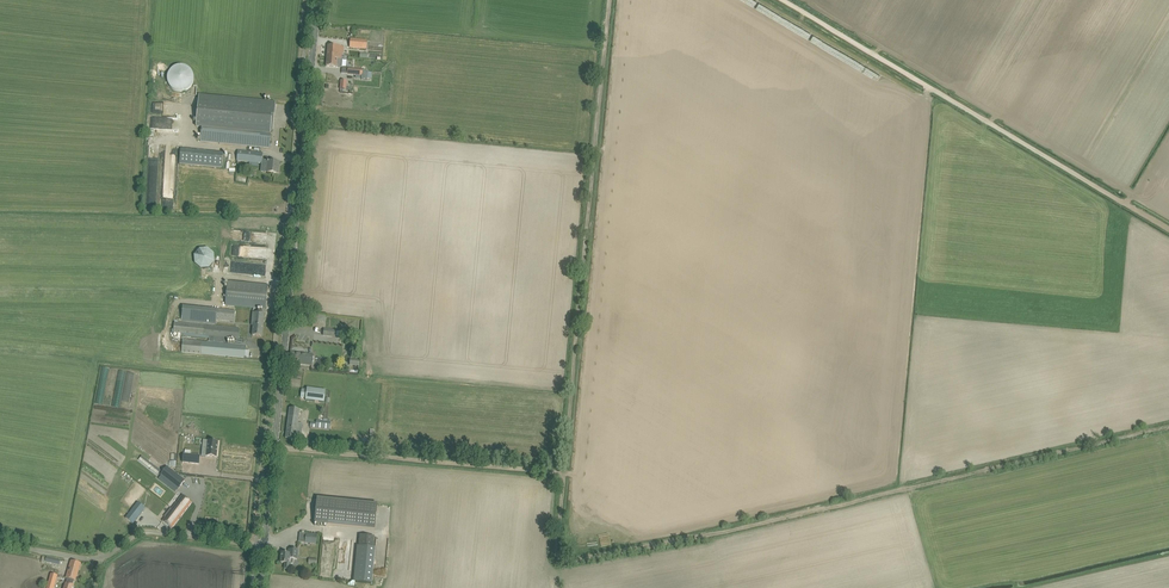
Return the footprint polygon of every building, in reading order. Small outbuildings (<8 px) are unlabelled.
[(351,39),(350,48),(366,50),(367,41),(351,39)] [(328,46),(327,56),(335,56),(336,54),(338,54),(338,55),(343,55),(344,47),(334,46),(328,46)] [(327,58),(326,66),(332,67),(337,67),(342,67),(342,60),(344,60),(345,55),(343,55),(338,55),(338,54),(336,54),(335,56),(327,56),(327,58)] [(180,91),(182,91),(184,91),(186,90),(188,89),(190,88),(191,86),(193,84),(193,82),(194,80),(194,78),(194,76),(193,74),(193,72),(192,70),(190,69),(189,67),(187,66),(185,65),(182,65),(180,65),(178,65),(176,66),(174,67),(172,68),(170,70),(169,72),(168,74),(167,76),(167,78),(168,81),(168,83),(169,85),(171,87),(172,88),(174,90),(176,91),(178,91),(180,91)] [(342,68),(341,73),(348,74),(362,75),(361,79),(367,79),(368,71),(363,70),(363,69),(348,68),(342,68)] [(276,104),(199,97),(196,126),(202,127),(200,141),(271,148),(271,142),(270,142),(271,129),(273,129),(276,104)] [(180,164),(222,168),(223,153),(213,152),(213,150),(208,150),(208,151),(181,149),(180,164)] [(237,151),(236,161),(237,161),(250,162),(249,166),(258,166),(259,163),(262,163),(262,160),(262,158),(263,153),(237,151)] [(267,172),(278,173),(279,162),(268,161),(267,172)] [(165,207),(174,208),(176,164),(167,163),(165,207)] [(245,258),(267,260),(268,248),(239,245),(238,250),(236,250),(236,255),(245,255),(245,258)] [(201,269),(202,269),(209,268),(214,262),(214,254),(208,248),(200,249),(194,255),(195,263),(201,269)] [(259,273),(260,265),(234,264),(233,272),(259,273)] [(268,286),(262,285),(228,281),(225,304),(254,308),(253,326),(252,335),(262,336),(265,309),(268,286)] [(230,321),(231,311),(183,306),(182,316),(179,315),(179,320),(181,320),(181,321),(216,324),(216,320),(230,321)] [(310,316),(309,316),(309,315),(302,314),(301,322),(308,323),(309,318),(310,318),(310,316)] [(239,339),(239,337),(240,329),(174,322),(173,333),(235,339),(235,344),(183,339),(182,352),(244,358),(245,346),(244,346),(245,339),(239,339)] [(341,332),(337,331),(324,329),(323,335),(336,337),(336,336),(340,337),(341,332)] [(313,356),(297,354),(291,353),(289,363),(311,366),(313,356)] [(307,387),(307,389),(302,389),(301,397),(306,398),(305,400),(324,402),(326,390),(307,387)] [(290,408),(285,438),(296,440),(296,434),(301,434),(303,424),(298,423),(300,410),(295,409),(290,408)] [(310,422),(310,427),(330,429),(331,422),(316,421),(316,423),(310,422)] [(203,440),(202,456),(216,457),(218,442),(208,441),(203,440)] [(183,454),(183,462),(199,464),(200,456),(191,455),(185,454),(183,454)] [(142,456),(139,460),(158,474),(161,471),(142,456)] [(167,467),(161,474),(179,488),(185,481),(177,474),(167,467)] [(182,495),(172,508),(182,516),(192,503),(182,495)] [(198,524),(206,527),(216,498),(208,496),(203,512),(199,511),(196,520),(199,521),(198,524)] [(375,529),(377,504),(317,498),(315,522),(375,529)] [(135,506),(126,518),(133,524),(142,511),(135,506)] [(165,517),(162,521),(172,528),(182,516),(172,508),(172,509),(170,508),(164,517),(165,517)] [(306,533),(305,543),(316,544),(317,535),(306,533)] [(360,535),(359,546),(373,548),(374,537),(360,535)] [(298,560),(299,550),(289,549),(288,554),(281,553),(281,563),(285,563),(285,569),(290,570),(290,563),(294,564),(295,560),(298,560)] [(61,561),(46,557),(43,556),(41,562),(45,563),(45,562),(59,565),(61,561)] [(77,578),(81,564),(71,560),(66,575),(77,578)] [(58,576),(51,574),(47,587),(49,587),(50,586),(54,587),(58,576)] [(64,587),(73,587),(74,586),(73,585),(74,581),(76,581),(77,578),(66,575),(66,578),(67,578),(66,581),(66,583),(64,587)]
